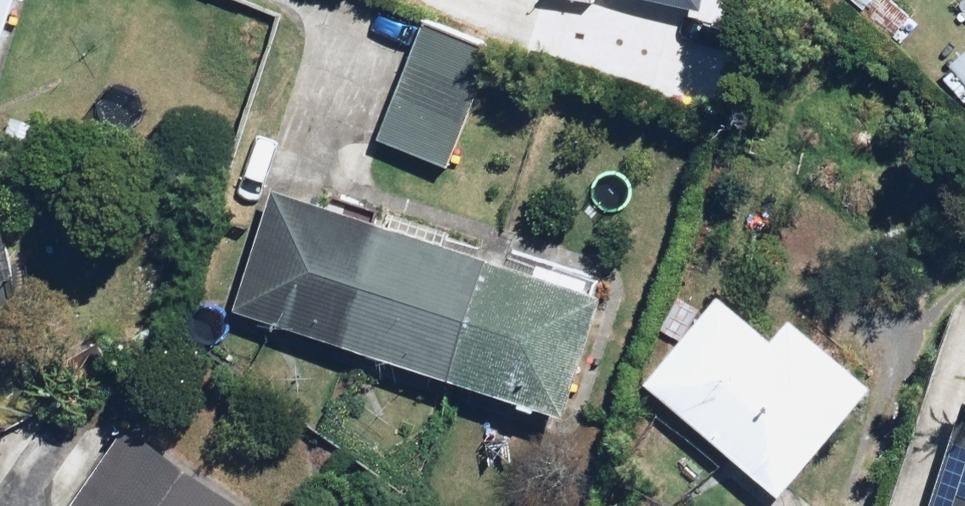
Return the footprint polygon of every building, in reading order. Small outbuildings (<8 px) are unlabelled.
[(21,2),(16,0),(0,0),(0,66),(21,2)] [(890,54),(921,23),(898,0),(835,0),(890,54)] [(447,173),(495,56),(427,28),(379,145),(447,173)] [(945,61),(964,85),(964,45),(945,61)] [(603,295),(271,193),(232,320),(564,422),(603,295)] [(22,295),(7,215),(0,216),(0,299),(22,295)] [(772,501),(870,392),(791,320),(770,344),(719,298),(642,383),(772,501)] [(931,505),(964,505),(964,403),(931,505)] [(115,426),(61,505),(232,505),(115,426)]
